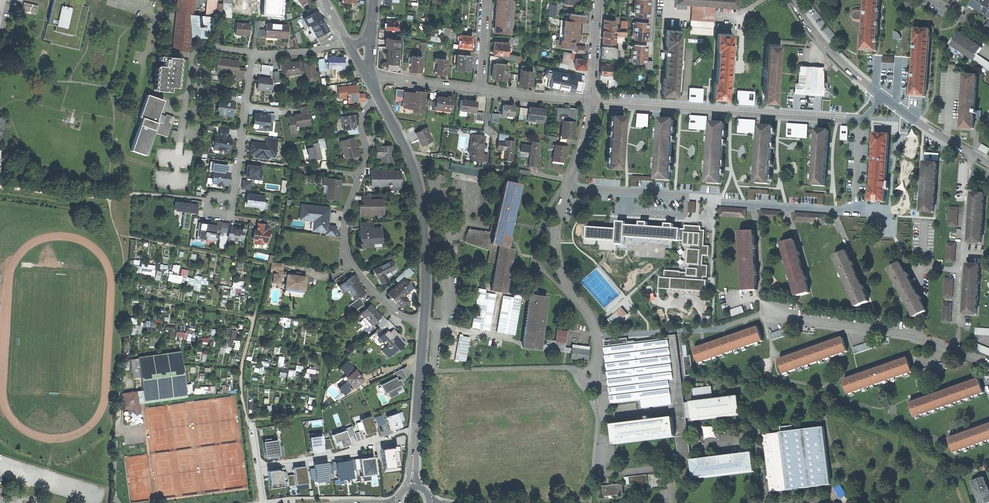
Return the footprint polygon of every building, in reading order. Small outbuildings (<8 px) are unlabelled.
[(44,39),(51,41),(51,43),(79,50),(89,8),(81,6),(82,0),(53,0),(44,39)] [(172,51),(189,52),(190,37),(209,39),(211,17),(215,18),(217,0),(207,0),(205,17),(192,16),(194,0),(177,0),(172,51)] [(223,18),(231,18),(232,4),(232,0),(224,0),(223,18)] [(260,17),(281,18),(282,0),(261,0),(260,17)] [(865,4),(865,8),(865,11),(856,11),(855,11),(854,12),(853,13),(852,14),(852,15),(852,16),(852,18),(853,19),(854,20),(855,21),(856,21),(864,22),(864,26),(863,26),(863,30),(864,30),(863,36),(862,36),(862,51),(877,51),(878,31),(879,31),(879,27),(878,27),(879,9),(880,9),(880,5),(880,0),(866,0),(865,4)] [(908,0),(906,0),(906,10),(913,10),(914,0),(908,0)] [(971,5),(988,17),(988,1),(987,0),(974,0),(971,5)] [(24,3),(22,11),(36,14),(38,6),(24,3)] [(714,4),(691,3),(690,20),(713,21),(714,4)] [(648,7),(634,7),(634,11),(635,11),(635,15),(641,16),(648,16),(648,7)] [(316,12),(316,11),(302,19),(306,27),(310,25),(313,31),(308,34),(311,40),(317,36),(317,37),(324,33),(327,31),(323,23),(325,21),(323,18),(321,19),(320,18),(319,19),(316,12)] [(603,29),(614,30),(614,28),(615,20),(603,19),(603,29)] [(394,21),(386,20),(386,23),(384,23),(384,26),(386,26),(385,29),(396,30),(397,21),(394,21)] [(713,21),(690,20),(690,26),(712,28),(712,26),(713,21)] [(635,25),(633,25),(632,29),(647,30),(647,22),(641,22),(635,21),(635,25)] [(248,36),(249,25),(242,24),(242,23),(235,23),(235,35),(235,33),(243,34),(243,35),(248,36)] [(265,24),(265,37),(276,38),(283,39),(283,38),(286,38),(286,39),(287,39),(287,26),(265,24)] [(508,32),(509,25),(494,24),(494,31),(508,32)] [(712,28),(690,26),(689,33),(712,35),(712,28)] [(444,27),(442,34),(449,36),(451,29),(444,27)] [(603,29),(602,42),(615,43),(615,34),(615,30),(614,30),(603,29)] [(647,30),(632,29),(632,34),(634,34),(634,38),(646,39),(647,30)] [(931,30),(916,29),(915,44),(915,50),(914,50),(914,54),(915,54),(913,72),(913,76),(913,82),(912,82),(911,96),(926,97),(928,77),(928,73),(929,55),(930,55),(930,52),(929,52),(931,30)] [(680,30),(666,30),(665,45),(667,45),(667,50),(664,50),(664,52),(666,52),(665,78),(663,78),(662,93),(676,94),(680,30)] [(324,33),(317,37),(320,41),(326,38),(324,33)] [(731,34),(717,33),(716,49),(718,49),(716,81),(714,81),(713,97),(727,97),(731,34)] [(965,37),(960,33),(951,45),(957,49),(965,37)] [(472,43),(471,42),(471,35),(459,34),(457,46),(470,47),(472,46),(472,43)] [(399,39),(385,37),(385,47),(388,47),(398,48),(399,48),(400,40),(399,40),(399,39)] [(971,40),(965,37),(957,49),(962,53),(971,40)] [(562,39),(560,39),(560,47),(572,47),(573,40),(562,39)] [(977,44),(971,40),(962,53),(968,57),(977,44)] [(507,54),(507,53),(508,42),(493,41),(493,54),(501,54),(507,54)] [(779,44),(768,43),(766,66),(765,66),(765,67),(764,69),(763,74),(766,74),(764,100),(775,101),(779,44)] [(633,48),(631,48),(631,52),(645,53),(646,45),(633,44),(633,48)] [(983,48),(977,44),(968,57),(974,61),(978,55),(983,48)] [(601,46),(601,59),(612,61),(612,58),(615,58),(616,47),(601,46)] [(398,48),(388,47),(387,52),(387,56),(387,55),(386,62),(397,63),(397,56),(397,53),(398,53),(398,48)] [(645,53),(631,52),(631,57),(632,57),(632,61),(645,62),(645,53)] [(470,55),(458,54),(457,63),(456,63),(456,69),(469,70),(470,64),(470,61),(470,55)] [(411,55),(410,70),(416,71),(416,72),(420,73),(421,56),(411,55)] [(978,55),(974,61),(988,71),(988,62),(978,55)] [(168,58),(159,57),(159,61),(163,62),(163,66),(164,66),(164,67),(157,66),(156,67),(157,68),(157,71),(155,72),(157,74),(156,76),(155,77),(156,78),(156,81),(154,82),(156,83),(155,86),(154,87),(155,88),(155,91),(164,92),(165,92),(166,92),(166,93),(170,93),(170,88),(176,88),(176,85),(178,84),(176,83),(177,80),(178,79),(177,78),(177,75),(178,74),(177,73),(178,71),(178,70),(179,69),(178,68),(178,66),(180,65),(178,64),(179,61),(180,60),(179,59),(169,58),(168,58)] [(446,59),(433,57),(433,61),(437,62),(436,73),(445,74),(446,59)] [(328,58),(327,68),(344,68),(344,58),(328,58)] [(575,58),(574,68),(585,68),(585,59),(575,58)] [(235,74),(243,75),(244,75),(245,69),(238,69),(239,61),(217,59),(216,72),(235,74)] [(281,64),(283,77),(301,74),(301,72),(305,71),(306,82),(315,80),(312,62),(306,63),(306,62),(299,63),(299,62),(281,64)] [(507,64),(495,63),(495,67),(497,67),(496,78),(506,79),(507,75),(506,75),(507,64)] [(559,63),(558,70),(566,72),(568,65),(559,63)] [(605,64),(601,63),(600,79),(608,79),(612,79),(613,70),(610,70),(611,64),(608,64),(609,63),(605,63),(605,64)] [(531,85),(532,71),(528,70),(528,66),(521,65),(521,69),(520,69),(520,70),(519,78),(520,79),(520,84),(531,85)] [(799,65),(798,83),(797,83),(801,84),(801,83),(810,84),(811,66),(799,65)] [(801,83),(801,84),(801,93),(822,94),(823,82),(822,82),(823,66),(811,66),(810,84),(801,83)] [(555,69),(554,72),(552,71),(548,69),(545,73),(550,76),(550,80),(548,87),(557,88),(557,86),(568,88),(568,86),(578,88),(579,81),(570,79),(570,78),(567,78),(568,72),(566,72),(558,70),(555,69)] [(978,112),(975,111),(977,77),(965,76),(962,128),(974,129),(975,114),(978,114),(978,112)] [(271,79),(258,78),(257,89),(269,91),(271,79)] [(616,80),(612,79),(608,79),(608,87),(616,88),(616,80)] [(801,93),(801,84),(797,83),(798,83),(794,83),(793,92),(801,93)] [(358,102),(356,86),(346,87),(337,88),(338,99),(346,98),(346,101),(347,101),(347,100),(351,99),(351,102),(358,102)] [(690,86),(689,100),(703,101),(704,87),(690,86)] [(737,88),(736,103),(754,104),(755,90),(737,88)] [(403,94),(403,90),(395,90),(394,97),(402,98),(403,94)] [(401,104),(401,107),(413,108),(413,111),(423,112),(423,107),(421,106),(423,93),(415,92),(414,96),(411,95),(411,94),(407,93),(407,95),(403,94),(402,98),(401,103),(401,104)] [(166,137),(173,118),(166,115),(163,124),(158,122),(157,118),(155,118),(161,103),(163,103),(164,101),(147,95),(139,117),(141,118),(139,125),(139,126),(130,151),(144,156),(152,132),(166,137)] [(452,97),(446,97),(446,99),(436,97),(435,102),(435,108),(450,110),(452,97)] [(224,114),(232,115),(233,111),(235,111),(235,106),(234,105),(234,103),(227,102),(227,101),(220,100),(220,105),(219,104),(218,108),(220,108),(219,114),(224,115),(224,114)] [(458,111),(474,113),(475,102),(460,100),(458,111)] [(513,107),(502,105),(501,115),(506,116),(506,114),(512,115),(513,107)] [(527,108),(519,107),(518,115),(526,116),(527,108)] [(544,109),(529,108),(527,119),(536,120),(536,122),(542,123),(544,109)] [(563,117),(563,121),(573,122),(573,119),(575,119),(576,111),(568,110),(568,109),(556,108),(555,116),(563,117)] [(294,118),(287,118),(290,134),(296,133),(296,130),(297,130),(296,127),(309,125),(307,111),(302,112),(302,114),(294,116),(294,118)] [(651,112),(636,111),(635,126),(650,127),(651,112)] [(483,113),(475,112),(474,121),(482,121),(483,113)] [(692,114),(691,129),(708,130),(709,116),(692,114)] [(254,115),(253,123),(252,125),(252,127),(253,129),(256,129),(257,128),(262,128),(264,130),(266,130),(269,129),(269,127),(267,125),(268,116),(261,116),(261,115),(259,115),(258,115),(254,115)] [(343,129),(354,128),(353,115),(341,117),(343,129)] [(623,117),(611,116),(607,169),(620,169),(623,117)] [(740,118),(739,133),(756,134),(757,119),(740,118)] [(674,120),(660,119),(656,180),(670,180),(674,120)] [(563,121),(562,121),(561,136),(565,136),(565,139),(572,139),(573,122),(563,121)] [(789,122),(787,137),(808,138),(809,124),(789,122)] [(725,124),(711,123),(707,183),(721,184),(725,124)] [(843,125),(842,140),(849,140),(850,126),(843,125)] [(773,127),(760,126),(756,183),(770,184),(773,127)] [(220,127),(218,137),(226,138),(228,128),(220,127)] [(421,131),(415,134),(421,147),(431,141),(427,133),(428,132),(426,128),(421,130),(421,131)] [(829,131),(817,130),(813,186),(826,186),(829,131)] [(462,133),(450,132),(448,150),(459,151),(462,133)] [(499,134),(498,142),(504,143),(505,140),(507,141),(508,135),(499,134)] [(890,135),(875,134),(873,148),(874,148),(874,155),(873,155),(873,158),(874,158),(872,177),(872,180),(872,187),(871,186),(870,201),(885,202),(887,181),(887,177),(888,160),(889,156),(888,156),(890,135)] [(472,139),(470,139),(468,154),(469,154),(469,155),(472,155),(479,156),(480,156),(480,153),(481,145),(483,145),(484,136),(472,135),(472,139)] [(215,137),(215,140),(214,140),(212,142),(212,144),(213,145),(214,145),(214,149),(219,150),(219,151),(220,152),(222,153),(224,151),(224,150),(228,151),(230,139),(226,138),(218,137),(215,137)] [(317,142),(319,153),(325,149),(323,138),(316,139),(317,142)] [(352,157),(358,156),(356,150),(355,150),(352,138),(340,142),(344,154),(345,154),(347,158),(345,159),(352,157)] [(505,160),(511,161),(514,141),(507,141),(505,140),(504,143),(498,142),(497,142),(496,149),(504,150),(503,160),(502,160),(501,161),(505,161),(505,160)] [(315,161),(321,159),(319,153),(317,142),(311,144),(312,147),(306,149),(308,158),(314,157),(315,161)] [(530,151),(528,166),(535,167),(539,143),(531,142),(531,145),(520,144),(520,150),(530,151)] [(250,151),(250,154),(259,155),(259,158),(266,159),(267,156),(274,157),(274,155),(275,155),(276,145),(266,144),(252,143),(251,145),(250,145),(250,151)] [(552,161),(563,162),(565,153),(566,153),(567,147),(554,145),(552,161)] [(375,147),(375,158),(385,158),(385,162),(391,162),(391,147),(375,147)] [(480,156),(479,156),(478,161),(486,162),(487,154),(480,153),(480,156)] [(485,168),(450,161),(449,170),(452,171),(451,177),(482,183),(485,168)] [(213,171),(218,172),(219,164),(220,163),(210,162),(209,171),(213,171)] [(938,164),(925,163),(922,212),(934,213),(938,164)] [(213,171),(211,183),(216,184),(216,185),(222,186),(222,185),(227,185),(229,173),(224,172),(224,171),(227,172),(228,165),(219,164),(218,172),(213,171)] [(259,179),(260,167),(247,165),(246,178),(247,178),(246,181),(249,181),(250,178),(259,179)] [(370,171),(370,182),(381,182),(382,186),(388,186),(388,187),(390,187),(390,186),(392,186),(393,190),(400,190),(400,171),(391,171),(391,174),(382,174),(382,170),(370,171)] [(341,180),(323,178),(322,185),(323,185),(329,185),(327,200),(338,201),(341,180)] [(251,181),(249,181),(246,181),(242,180),(241,189),(250,190),(251,181)] [(488,251),(487,261),(495,263),(490,290),(492,291),(502,292),(504,293),(512,249),(505,247),(509,236),(506,235),(518,184),(505,181),(494,225),(491,223),(488,232),(467,229),(465,235),(464,242),(488,251)] [(985,195),(973,194),(970,243),(982,243),(985,195)] [(259,196),(247,195),(246,205),(262,207),(263,197),(259,196)] [(358,206),(358,216),(372,216),(372,212),(383,212),(383,201),(370,201),(366,201),(366,205),(358,206)] [(175,202),(174,210),(184,211),(181,228),(188,229),(190,212),(196,213),(197,205),(191,204),(175,202)] [(331,210),(317,208),(316,214),(318,214),(316,226),(324,227),(329,227),(331,210)] [(746,210),(721,208),(721,216),(746,217),(746,210)] [(959,208),(951,208),(949,226),(957,227),(959,208)] [(780,212),(761,211),(761,219),(780,220),(780,212)] [(826,215),(795,213),(795,221),(826,223),(826,215)] [(216,226),(206,225),(206,223),(198,222),(196,239),(203,240),(204,239),(214,240),(214,238),(219,239),(219,235),(215,234),(215,230),(216,226)] [(360,243),(361,248),(367,247),(367,243),(382,242),(381,228),(373,229),(372,222),(360,223),(360,227),(362,227),(362,230),(359,231),(360,243)] [(587,239),(616,241),(616,244),(625,245),(625,237),(684,241),(683,244),(691,245),(700,246),(701,230),(702,227),(685,226),(685,229),(674,228),(674,224),(666,224),(666,228),(648,227),(648,223),(641,222),(640,226),(626,225),(626,222),(618,222),(617,229),(588,227),(587,239)] [(267,225),(257,224),(256,231),(254,231),(253,239),(255,239),(254,243),(262,244),(262,242),(266,243),(267,237),(268,237),(269,231),(266,230),(267,225)] [(324,227),(316,226),(316,232),(315,233),(324,234),(324,227)] [(229,227),(228,233),(228,239),(241,241),(242,234),(244,234),(244,229),(229,227)] [(709,256),(710,246),(704,246),(705,231),(701,230),(700,246),(691,245),(690,249),(689,249),(688,265),(689,265),(689,273),(689,276),(704,277),(708,277),(708,266),(703,266),(704,256),(709,256)] [(754,232),(741,232),(742,252),(744,271),(743,271),(744,291),(757,291),(757,276),(759,276),(758,272),(756,272),(755,250),(757,250),(757,246),(755,246),(754,232)] [(795,240),(782,244),(797,297),(810,293),(806,281),(808,280),(807,277),(805,277),(799,256),(801,256),(800,252),(798,252),(795,240)] [(956,244),(948,243),(947,262),(955,262),(956,244)] [(847,252),(835,257),(857,307),(869,302),(864,290),(866,290),(864,286),(862,287),(853,267),(855,266),(854,262),(852,263),(847,252)] [(378,268),(373,271),(376,278),(377,277),(381,285),(388,281),(385,275),(384,276),(384,272),(389,269),(389,270),(394,268),(391,261),(388,263),(377,268),(378,268)] [(271,262),(269,270),(279,271),(282,271),(283,264),(271,262)] [(901,263),(889,269),(916,317),(927,311),(921,300),(923,299),(921,296),(919,297),(908,278),(910,277),(908,273),(907,274),(901,263)] [(980,266),(968,265),(965,314),(977,315),(980,266)] [(394,280),(399,284),(404,279),(405,281),(411,275),(405,269),(394,280)] [(666,270),(665,278),(660,278),(659,289),(707,292),(707,281),(704,281),(704,277),(689,276),(689,273),(681,273),(681,271),(666,270)] [(281,275),(278,274),(274,274),(272,283),(280,284),(281,275)] [(286,275),(284,291),(291,292),(291,289),(297,289),(296,292),(303,293),(305,277),(299,276),(286,275)] [(357,280),(353,275),(351,277),(345,281),(346,281),(338,287),(343,293),(349,289),(350,289),(352,288),(355,293),(358,298),(364,293),(356,282),(357,280)] [(395,287),(387,294),(396,303),(401,308),(408,302),(403,296),(412,288),(405,281),(404,279),(399,284),(396,287),(395,287)] [(954,279),(946,279),(945,297),(953,298),(954,279)] [(489,330),(495,294),(477,292),(471,327),(489,330)] [(529,294),(522,347),(538,350),(539,347),(539,343),(540,343),(546,300),(545,300),(545,296),(529,294)] [(502,296),(497,331),(515,334),(520,298),(502,296)] [(359,298),(352,303),(354,305),(356,310),(363,305),(359,298)] [(743,304),(731,308),(732,314),(745,311),(743,304)] [(952,304),(944,304),(943,322),(951,323),(952,304)] [(376,320),(380,316),(370,305),(360,314),(363,317),(361,320),(368,327),(376,320)] [(379,327),(387,320),(382,315),(380,316),(376,320),(378,323),(377,325),(379,327)] [(392,330),(394,328),(387,320),(379,327),(384,333),(386,331),(388,333),(392,330)] [(758,327),(695,349),(700,363),(763,341),(758,327)] [(387,358),(392,353),(393,354),(395,352),(394,352),(395,351),(397,352),(400,349),(401,350),(404,346),(404,345),(405,344),(400,338),(398,339),(395,336),(397,335),(392,330),(388,333),(386,331),(384,333),(378,338),(382,342),(384,340),(385,341),(387,339),(391,344),(382,352),(387,358)] [(557,330),(555,341),(565,343),(566,332),(557,330)] [(606,346),(605,346),(612,404),(642,400),(643,408),(670,405),(685,403),(677,335),(669,336),(669,339),(628,343),(628,338),(605,341),(606,346)] [(465,361),(469,338),(458,336),(454,359),(465,361)] [(843,338),(780,360),(784,374),(847,351),(843,338)] [(539,343),(539,347),(570,351),(571,348),(564,347),(555,346),(555,341),(546,340),(546,344),(540,343),(539,343)] [(976,343),(973,349),(988,356),(988,348),(976,343)] [(571,348),(570,351),(570,353),(569,354),(570,354),(569,358),(587,361),(588,350),(571,348)] [(181,351),(132,358),(135,378),(142,377),(144,389),(146,400),(188,394),(181,351)] [(685,357),(684,357),(686,376),(694,375),(691,356),(688,356),(685,357)] [(908,358),(844,380),(849,394),(912,372),(908,358)] [(338,389),(344,395),(353,386),(355,388),(363,380),(346,362),(340,368),(348,377),(346,378),(348,380),(338,389)] [(402,368),(391,374),(393,378),(395,377),(397,380),(399,379),(400,381),(406,377),(402,368)] [(398,394),(397,391),(402,388),(400,385),(402,384),(400,381),(399,379),(397,380),(395,377),(393,378),(379,385),(384,394),(386,392),(390,398),(398,394)] [(910,404),(915,417),(984,393),(979,379),(910,404)] [(693,415),(693,420),(741,414),(739,396),(713,399),(712,387),(694,389),(696,402),(691,402),(693,415)] [(128,408),(128,412),(131,416),(135,417),(139,417),(142,415),(143,412),(142,401),(146,400),(144,389),(123,392),(125,409),(128,408)] [(693,415),(691,402),(685,403),(670,405),(671,412),(673,411),(674,418),(676,435),(676,437),(677,437),(682,479),(694,477),(692,460),(686,416),(693,415)] [(396,413),(386,417),(390,430),(401,426),(396,413)] [(370,416),(359,420),(365,435),(375,431),(370,416)] [(616,442),(676,435),(674,418),(651,421),(651,417),(648,418),(648,421),(613,425),(615,444),(616,444),(616,442)] [(949,439),(954,452),(988,440),(988,425),(949,439)] [(351,426),(344,429),(345,430),(348,438),(355,435),(354,433),(351,426)] [(781,428),(782,432),(763,435),(770,492),(831,485),(824,427),(790,431),(789,427),(781,428)] [(345,430),(331,435),(334,442),(339,441),(341,447),(350,444),(348,438),(345,430)] [(354,433),(355,435),(357,441),(364,439),(361,431),(354,433)] [(321,436),(309,438),(311,451),(320,450),(320,449),(322,449),(322,443),(322,440),(321,436)] [(333,448),(329,439),(322,440),(322,443),(322,449),(322,450),(333,448)] [(277,441),(264,442),(265,457),(278,455),(279,455),(278,447),(277,441)] [(382,447),(385,471),(401,469),(399,445),(382,447)] [(753,453),(692,460),(694,477),(694,480),(695,479),(695,478),(755,470),(755,472),(753,453)] [(358,459),(361,476),(375,474),(373,457),(358,459)] [(335,462),(337,479),(352,477),(351,470),(352,470),(351,460),(335,462)] [(328,480),(327,474),(329,474),(327,462),(314,464),(316,482),(328,480)] [(294,474),(295,485),(308,483),(305,466),(293,468),(294,474)] [(282,472),(281,471),(278,471),(278,470),(268,471),(270,488),(284,487),(283,482),(282,472)] [(288,486),(295,485),(294,474),(286,475),(287,481),(288,486)] [(971,482),(976,494),(980,502),(988,502),(988,488),(988,487),(984,477),(971,482)] [(623,482),(603,485),(604,495),(624,493),(623,482)]
